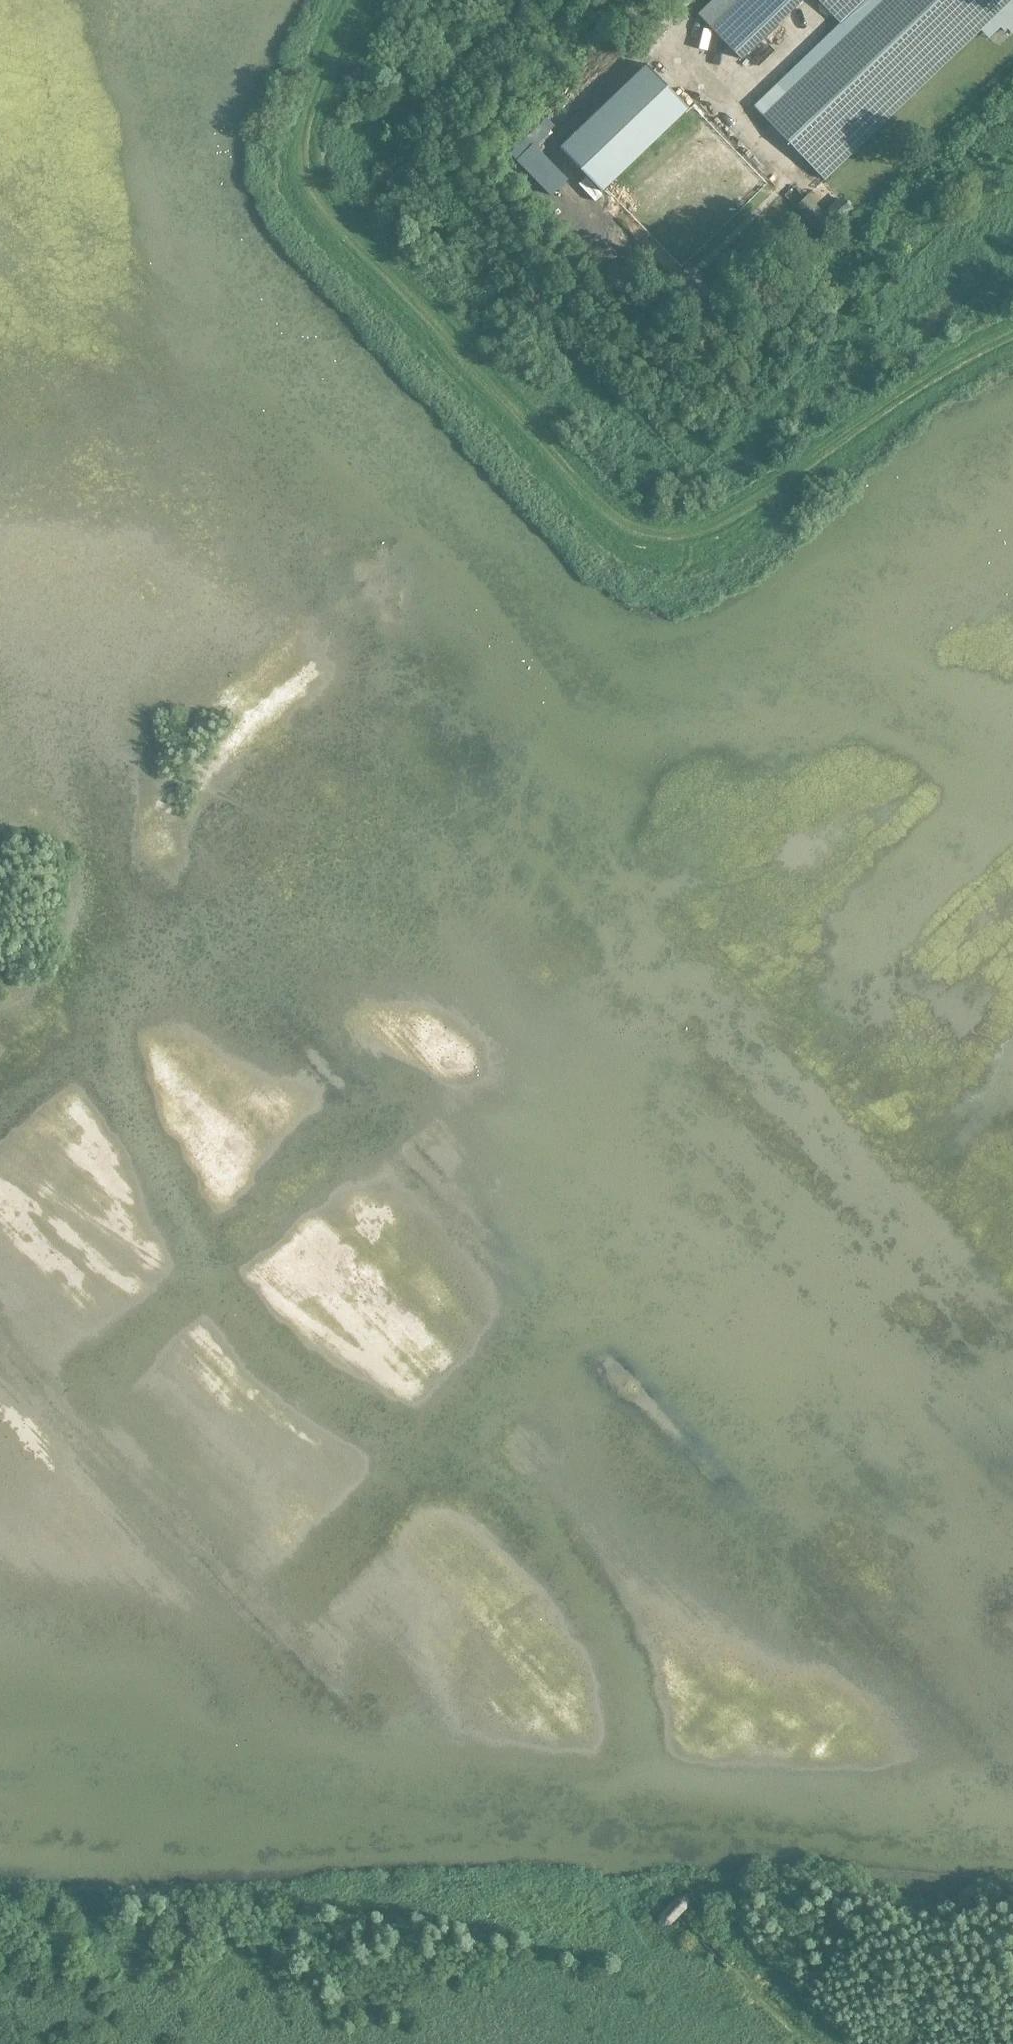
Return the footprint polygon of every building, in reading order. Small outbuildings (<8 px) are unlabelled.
[(698,14),(741,59),(802,0),(713,0),(698,14)] [(781,80),(754,107),(824,180),(928,80),(1011,0),(818,0),(840,24),(781,80)] [(646,63),(559,146),(601,189),(687,106),(646,63)] [(818,231),(848,209),(841,199),(811,222),(818,231)]
